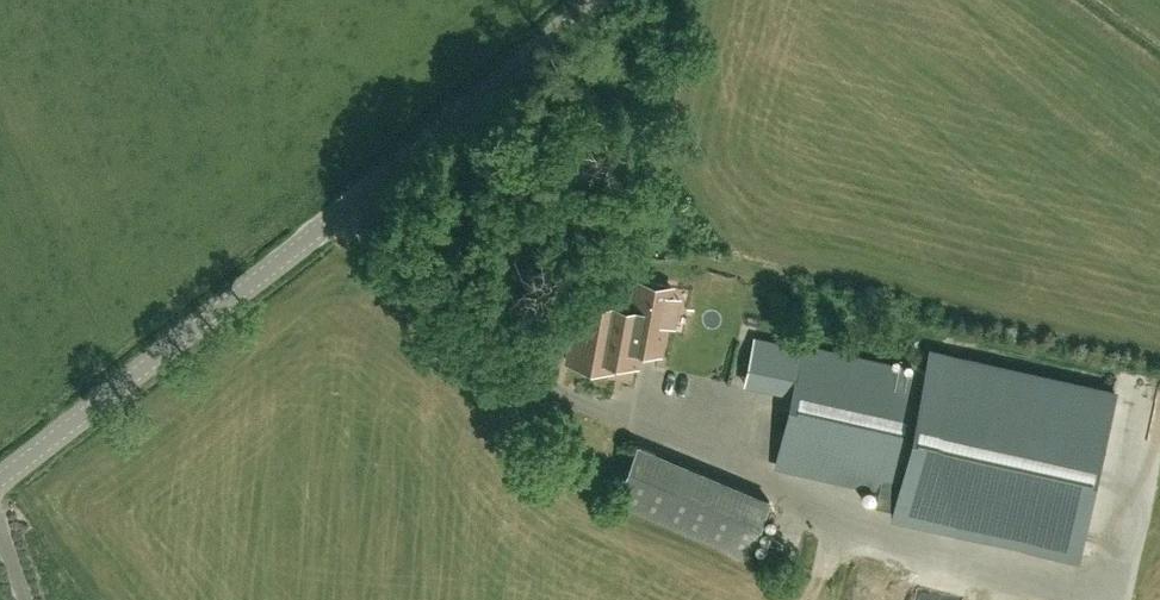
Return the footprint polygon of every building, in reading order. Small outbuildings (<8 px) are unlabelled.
[(638,348),(658,351),(670,285),(636,279),(631,307),(578,298),(567,362),(611,369),(612,359),(636,363),(638,348)] [(777,464),(879,486),(875,505),(895,509),(893,515),(1080,554),(1115,390),(928,351),(923,375),(756,338),(746,383),(792,392),(777,464)] [(604,492),(671,519),(693,466),(626,439),(604,492)]
